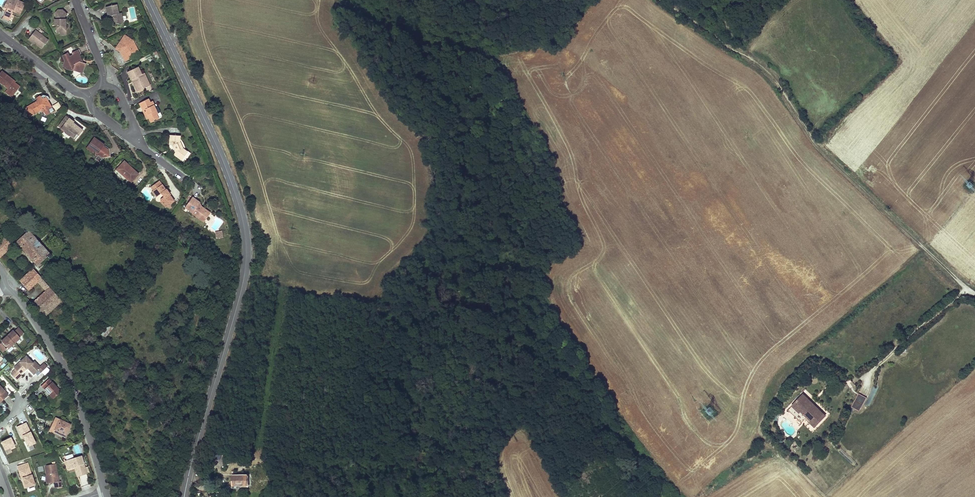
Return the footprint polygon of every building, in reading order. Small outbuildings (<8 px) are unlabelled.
[(4,7),(7,8),(8,7),(13,9),(12,11),(20,14),(25,4),(17,0),(7,0),(4,7)] [(118,14),(116,5),(105,8),(107,16),(110,16),(112,15),(113,20),(115,24),(123,22),(121,13),(118,14)] [(56,34),(67,34),(67,10),(54,10),(54,27),(56,27),(56,34)] [(11,14),(5,12),(3,18),(8,20),(11,14)] [(48,39),(36,29),(29,38),(36,43),(41,47),(48,39)] [(134,42),(126,37),(116,50),(120,53),(122,51),(124,53),(125,55),(123,57),(126,63),(136,58),(133,52),(138,49),(134,42)] [(69,53),(63,55),(65,61),(64,66),(66,67),(67,70),(70,69),(75,70),(76,68),(82,71),(85,64),(84,64),(81,63),(79,58),(81,56),(82,55),(80,50),(72,53),(73,57),(71,58),(69,53)] [(87,65),(85,64),(82,71),(76,68),(75,70),(84,74),(87,65)] [(136,70),(126,74),(129,81),(130,81),(132,80),(138,92),(146,89),(140,76),(136,70)] [(4,72),(3,73),(0,71),(0,81),(5,85),(12,91),(17,84),(12,80),(11,79),(12,78),(4,72)] [(140,76),(146,89),(149,87),(143,75),(140,76)] [(136,93),(138,92),(132,80),(130,81),(136,93)] [(9,95),(12,91),(5,85),(2,89),(9,95)] [(43,108),(48,105),(44,99),(46,97),(44,93),(41,92),(38,95),(37,93),(33,96),(35,99),(33,101),(33,100),(24,106),(24,108),(27,113),(29,113),(36,109),(40,109),(38,107),(40,105),(42,106),(43,108)] [(55,110),(62,106),(58,101),(52,105),(55,110)] [(145,103),(141,105),(145,113),(146,113),(148,115),(146,116),(148,120),(149,119),(150,122),(153,120),(154,121),(156,120),(155,119),(158,118),(157,115),(158,114),(154,107),(156,106),(155,102),(150,104),(147,106),(145,103)] [(66,133),(66,132),(71,135),(79,126),(74,122),(74,123),(64,116),(60,121),(62,122),(59,126),(63,129),(62,130),(66,133)] [(71,135),(74,138),(81,128),(79,126),(71,135)] [(91,134),(90,136),(96,141),(94,144),(96,146),(99,143),(100,141),(91,134)] [(171,135),(170,146),(173,146),(175,153),(173,155),(181,161),(187,153),(183,150),(180,142),(180,137),(171,135)] [(96,141),(90,136),(83,145),(90,150),(91,148),(93,150),(94,153),(96,153),(100,156),(106,154),(104,147),(99,143),(96,146),(94,144),(96,141)] [(138,171),(123,160),(116,169),(131,181),(138,171)] [(153,190),(156,196),(162,193),(164,197),(161,198),(161,201),(163,206),(172,201),(168,194),(167,194),(165,189),(160,180),(155,183),(157,187),(153,190)] [(969,189),(974,185),(969,180),(965,184),(969,189)] [(191,215),(190,216),(194,219),(195,218),(200,222),(204,220),(203,214),(200,211),(199,211),(196,209),(198,206),(190,200),(183,209),(191,215)] [(201,225),(208,217),(203,214),(204,220),(200,222),(195,218),(194,219),(201,225)] [(50,257),(25,228),(22,230),(23,233),(14,241),(35,266),(36,265),(38,268),(41,265),(39,262),(45,257),(47,259),(50,257)] [(0,240),(0,257),(13,246),(5,236),(0,240)] [(36,281),(40,277),(33,268),(19,280),(28,290),(38,282),(36,281)] [(46,283),(40,277),(36,281),(38,282),(41,287),(46,283)] [(59,298),(46,283),(41,287),(45,291),(50,296),(41,304),(36,299),(31,303),(43,318),(48,313),(45,310),(59,298)] [(45,291),(36,299),(41,304),(50,296),(45,291)] [(62,301),(59,298),(45,310),(48,313),(62,301)] [(19,336),(18,336),(23,332),(17,326),(13,329),(12,328),(7,333),(0,339),(1,340),(0,341),(0,347),(2,350),(6,346),(7,347),(19,336)] [(17,380),(22,376),(20,374),(27,368),(34,375),(39,370),(41,372),(47,367),(43,363),(39,367),(34,361),(32,363),(25,357),(13,368),(15,371),(11,374),(17,380)] [(20,374),(22,376),(27,370),(32,376),(34,375),(27,368),(20,374)] [(49,378),(41,386),(48,393),(53,399),(61,391),(49,378)] [(860,411),(867,397),(858,393),(851,407),(860,411)] [(821,412),(803,395),(789,409),(797,417),(800,414),(805,419),(810,423),(815,428),(825,416),(821,412)] [(55,416),(48,432),(58,436),(59,434),(66,437),(72,423),(55,416)] [(82,443),(73,446),(76,455),(85,453),(82,443)] [(80,455),(64,460),(67,468),(74,466),(78,476),(81,475),(86,473),(80,455)] [(17,465),(21,477),(23,477),(26,486),(30,485),(35,483),(28,462),(17,465)] [(55,462),(44,464),(46,474),(48,482),(54,481),(55,486),(58,485),(61,485),(60,479),(58,479),(55,462)] [(74,466),(67,468),(67,470),(73,468),(76,476),(78,476),(74,466)] [(247,483),(247,475),(234,475),(234,483),(241,483),(247,483)]
